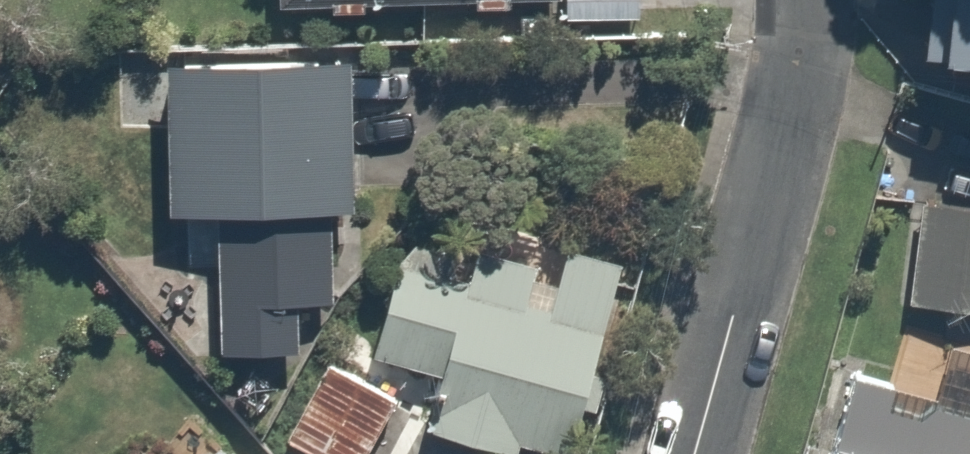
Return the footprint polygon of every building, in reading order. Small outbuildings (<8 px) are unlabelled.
[(269,9),(549,7),(549,18),(639,17),(639,0),(269,0),(269,9)] [(927,72),(969,76),(969,0),(933,0),(927,72)] [(204,212),(203,351),(266,352),(266,302),(329,303),(331,68),(155,66),(154,211),(204,212)] [(907,201),(896,300),(969,308),(969,209),(907,201)] [(621,254),(560,241),(548,298),(535,296),(543,257),(469,242),(461,281),(383,265),(364,360),(433,374),(422,429),(544,453),(580,453),(621,254)] [(324,365),(289,435),(328,453),(361,453),(389,397),(324,365)] [(848,374),(829,453),(969,453),(969,405),(848,374)] [(221,428),(196,453),(247,453),(221,428)]
